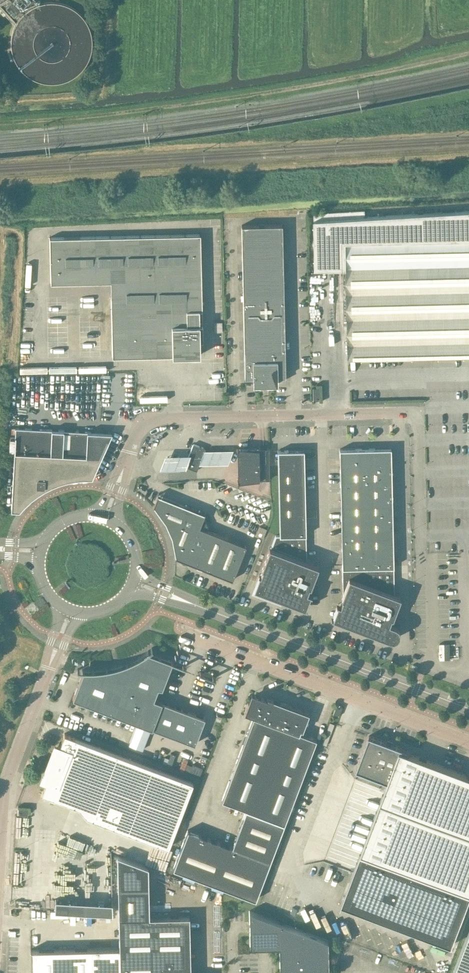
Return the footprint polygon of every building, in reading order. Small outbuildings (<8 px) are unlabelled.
[(0,2),(0,3),(17,22),(18,19),(21,15),(26,11),(30,8),(35,5),(40,3),(37,0),(3,0),(0,2)] [(314,219),(316,269),(347,268),(348,330),(349,358),(468,355),(468,210),(314,219)] [(282,224),(241,225),(245,377),(253,377),(253,383),(253,384),(278,383),(278,376),(286,376),(282,224)] [(201,233),(50,237),(51,283),(111,282),(111,293),(112,357),(188,355),(200,354),(200,340),(203,339),(201,233)] [(92,477),(112,432),(15,427),(15,436),(14,454),(11,510),(19,510),(25,504),(31,498),(38,493),(44,489),(52,485),(60,482),(68,479),(76,478),(84,477),(92,477)] [(197,470),(205,449),(205,448),(193,443),(185,466),(197,470)] [(238,479),(270,479),(269,448),(238,448),(238,447),(237,447),(237,449),(238,477),(237,477),(237,480),(238,480),(238,479)] [(399,634),(400,630),(398,627),(395,624),(395,611),(400,596),(394,593),(391,448),(339,449),(343,593),(341,597),(342,598),(340,604),(336,602),(336,603),(337,604),(332,616),(331,616),(331,617),(389,639),(393,639),(397,638),(399,634)] [(259,573),(254,587),(306,607),(307,606),(305,606),(310,594),(311,594),(312,593),(307,591),(309,585),(310,586),(318,565),(306,560),(304,449),(278,450),(280,535),(276,535),(271,547),(269,546),(261,567),(263,568),(261,574),(259,573)] [(158,494),(153,506),(154,506),(165,522),(172,536),(175,556),(232,579),(246,545),(207,527),(204,520),(205,512),(204,513),(158,494)] [(268,529),(260,525),(256,534),(264,538),(268,529)] [(450,643),(440,643),(440,659),(451,659),(450,643)] [(83,670),(73,697),(125,717),(117,739),(143,749),(152,727),(195,743),(205,717),(154,697),(158,686),(162,687),(173,661),(149,651),(153,648),(152,647),(146,651),(137,657),(127,662),(117,665),(106,668),(95,669),(84,669),(77,669),(77,670),(83,670)] [(246,809),(284,823),(316,738),(299,732),(301,729),(303,729),(309,712),(280,701),(279,703),(272,701),(273,698),(264,695),(263,697),(261,696),(259,695),(258,695),(256,695),(255,695),(253,695),(252,696),(251,697),(250,698),(249,699),(248,700),(248,702),(244,712),(253,715),(222,800),(246,809)] [(342,706),(337,704),(333,713),(339,716),(342,706)] [(42,778),(37,791),(42,793),(79,807),(87,816),(119,829),(122,832),(129,834),(133,834),(149,840),(152,843),(159,846),(163,845),(168,847),(193,782),(75,737),(64,733),(60,731),(55,744),(42,778)] [(343,903),(453,944),(468,901),(468,775),(409,753),(410,751),(415,753),(416,752),(370,735),(357,770),(388,782),(362,852),(343,903)] [(203,768),(193,764),(189,772),(200,776),(203,768)] [(255,899),(284,823),(246,809),(232,846),(188,829),(173,868),(255,899)] [(189,915),(148,916),(148,864),(117,852),(119,947),(120,972),(191,972),(189,915)] [(280,922),(249,910),(250,947),(280,946),(280,972),(329,972),(328,940),(280,922)] [(453,972),(468,972),(468,931),(453,972)] [(31,972),(120,972),(119,947),(31,949),(31,972)]
